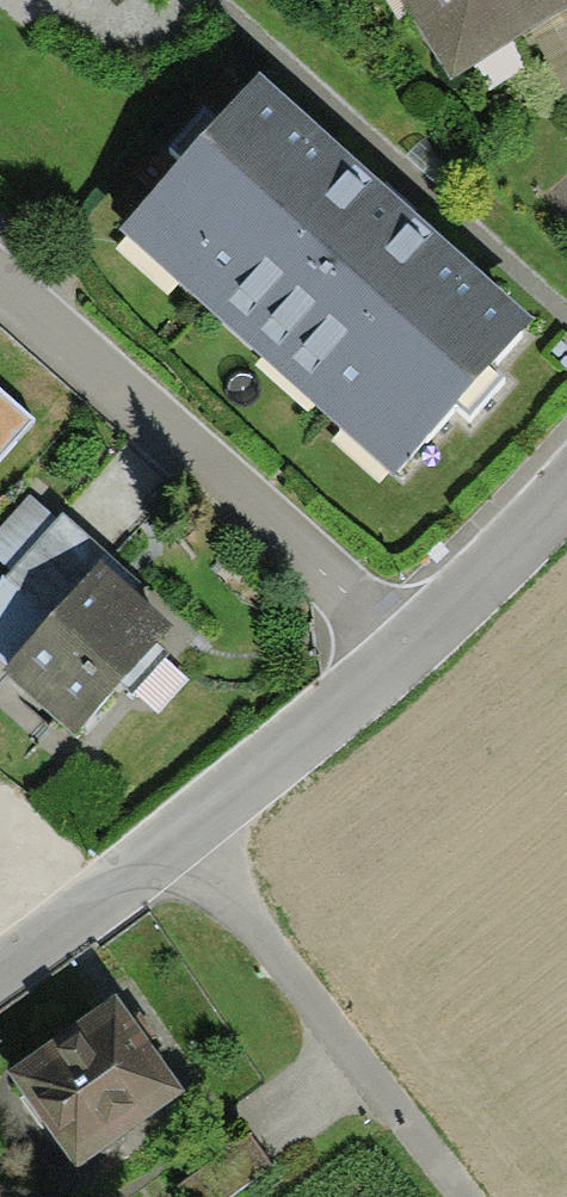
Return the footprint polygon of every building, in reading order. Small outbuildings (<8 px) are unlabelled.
[(450,81),(529,32),(566,8),(566,0),(400,0),(450,81)] [(529,32),(566,97),(566,8),(529,32)] [(538,315),(258,70),(215,119),(207,112),(172,150),(180,157),(118,229),(397,474),(455,408),(471,422),(508,381),(492,367),(538,315)] [(35,420),(0,387),(0,459),(35,420)] [(57,518),(29,493),(0,526),(0,560),(11,569),(57,518)] [(62,512),(57,518),(11,569),(4,576),(9,580),(0,589),(0,659),(6,665),(2,670),(76,736),(173,627),(134,593),(142,584),(62,512)] [(132,1016),(116,993),(6,1071),(76,1168),(185,1090),(150,1041),(132,1016)] [(143,1007),(132,1016),(150,1041),(162,1033),(143,1007)]
